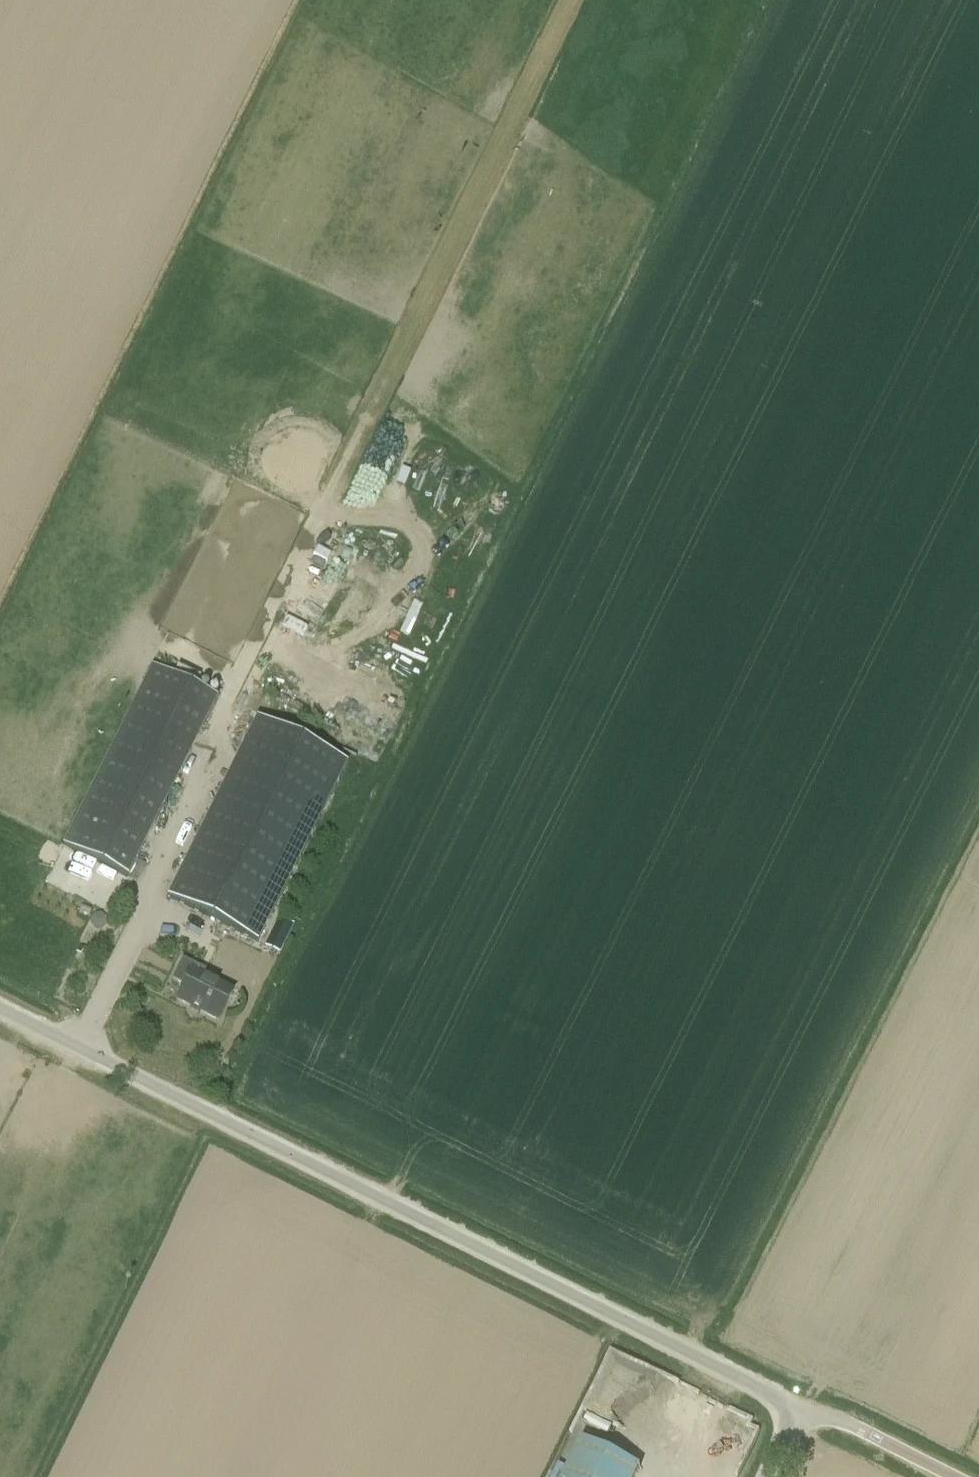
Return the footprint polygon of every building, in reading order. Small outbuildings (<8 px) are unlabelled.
[(63,845),(128,877),(217,698),(153,666),(63,845)] [(168,897),(257,943),(346,763),(257,718),(168,897)] [(279,917),(265,946),(279,953),(294,924),(279,917)] [(231,989),(204,975),(208,968),(182,956),(172,976),(183,982),(176,997),(177,998),(177,997),(217,1017),(218,1018),(232,989),(231,989)] [(565,1476),(636,1476),(643,1463),(585,1435),(565,1476)]
